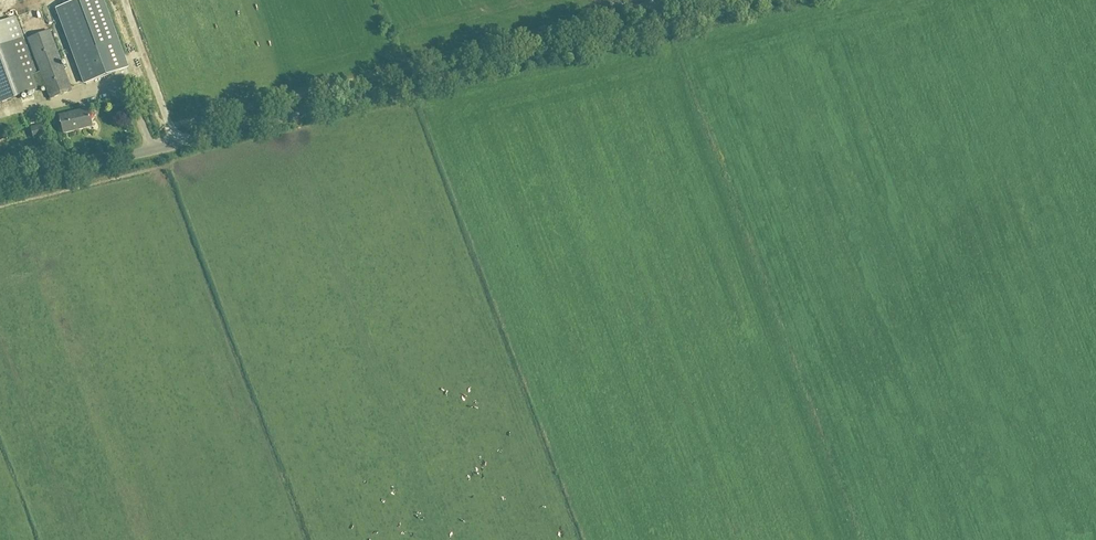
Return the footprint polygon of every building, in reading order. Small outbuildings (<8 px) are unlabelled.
[(53,4),(81,79),(122,64),(99,0),(64,0),(53,4)] [(62,34),(58,23),(48,27),(49,31),(28,38),(40,72),(36,74),(15,17),(0,23),(0,103),(45,87),(49,96),(70,88),(55,47),(52,37),(62,34)] [(87,109),(59,116),(63,134),(92,127),(87,109)] [(31,127),(34,140),(47,136),(44,124),(31,127)]
